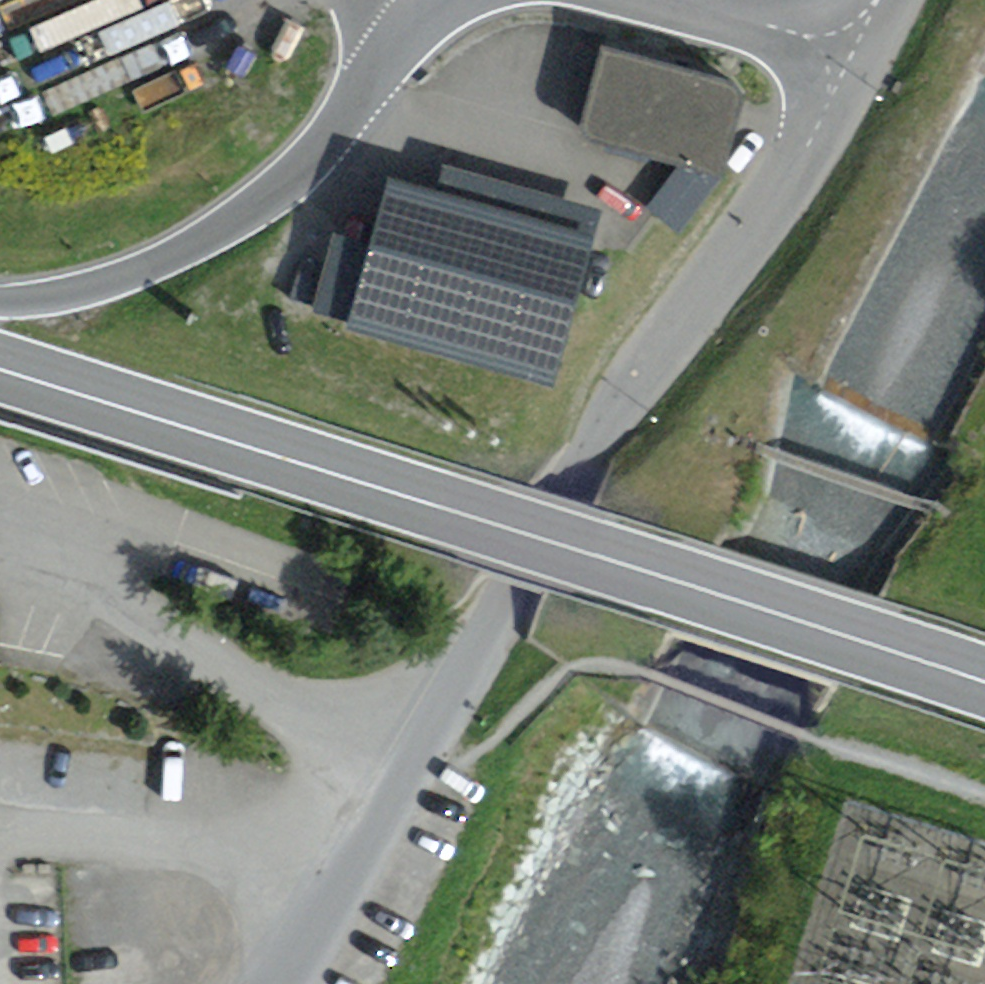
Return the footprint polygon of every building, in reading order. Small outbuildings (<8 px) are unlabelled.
[(733,87),(603,48),(585,123),(585,129),(585,135),(588,140),(594,142),(685,168),(653,210),(677,232),(723,180),(742,102),(743,97),(743,93),(739,89),(733,87)] [(312,314),(349,324),(347,331),(552,387),(600,213),(447,172),(440,198),(390,184),(372,248),(334,237),(312,314)]
